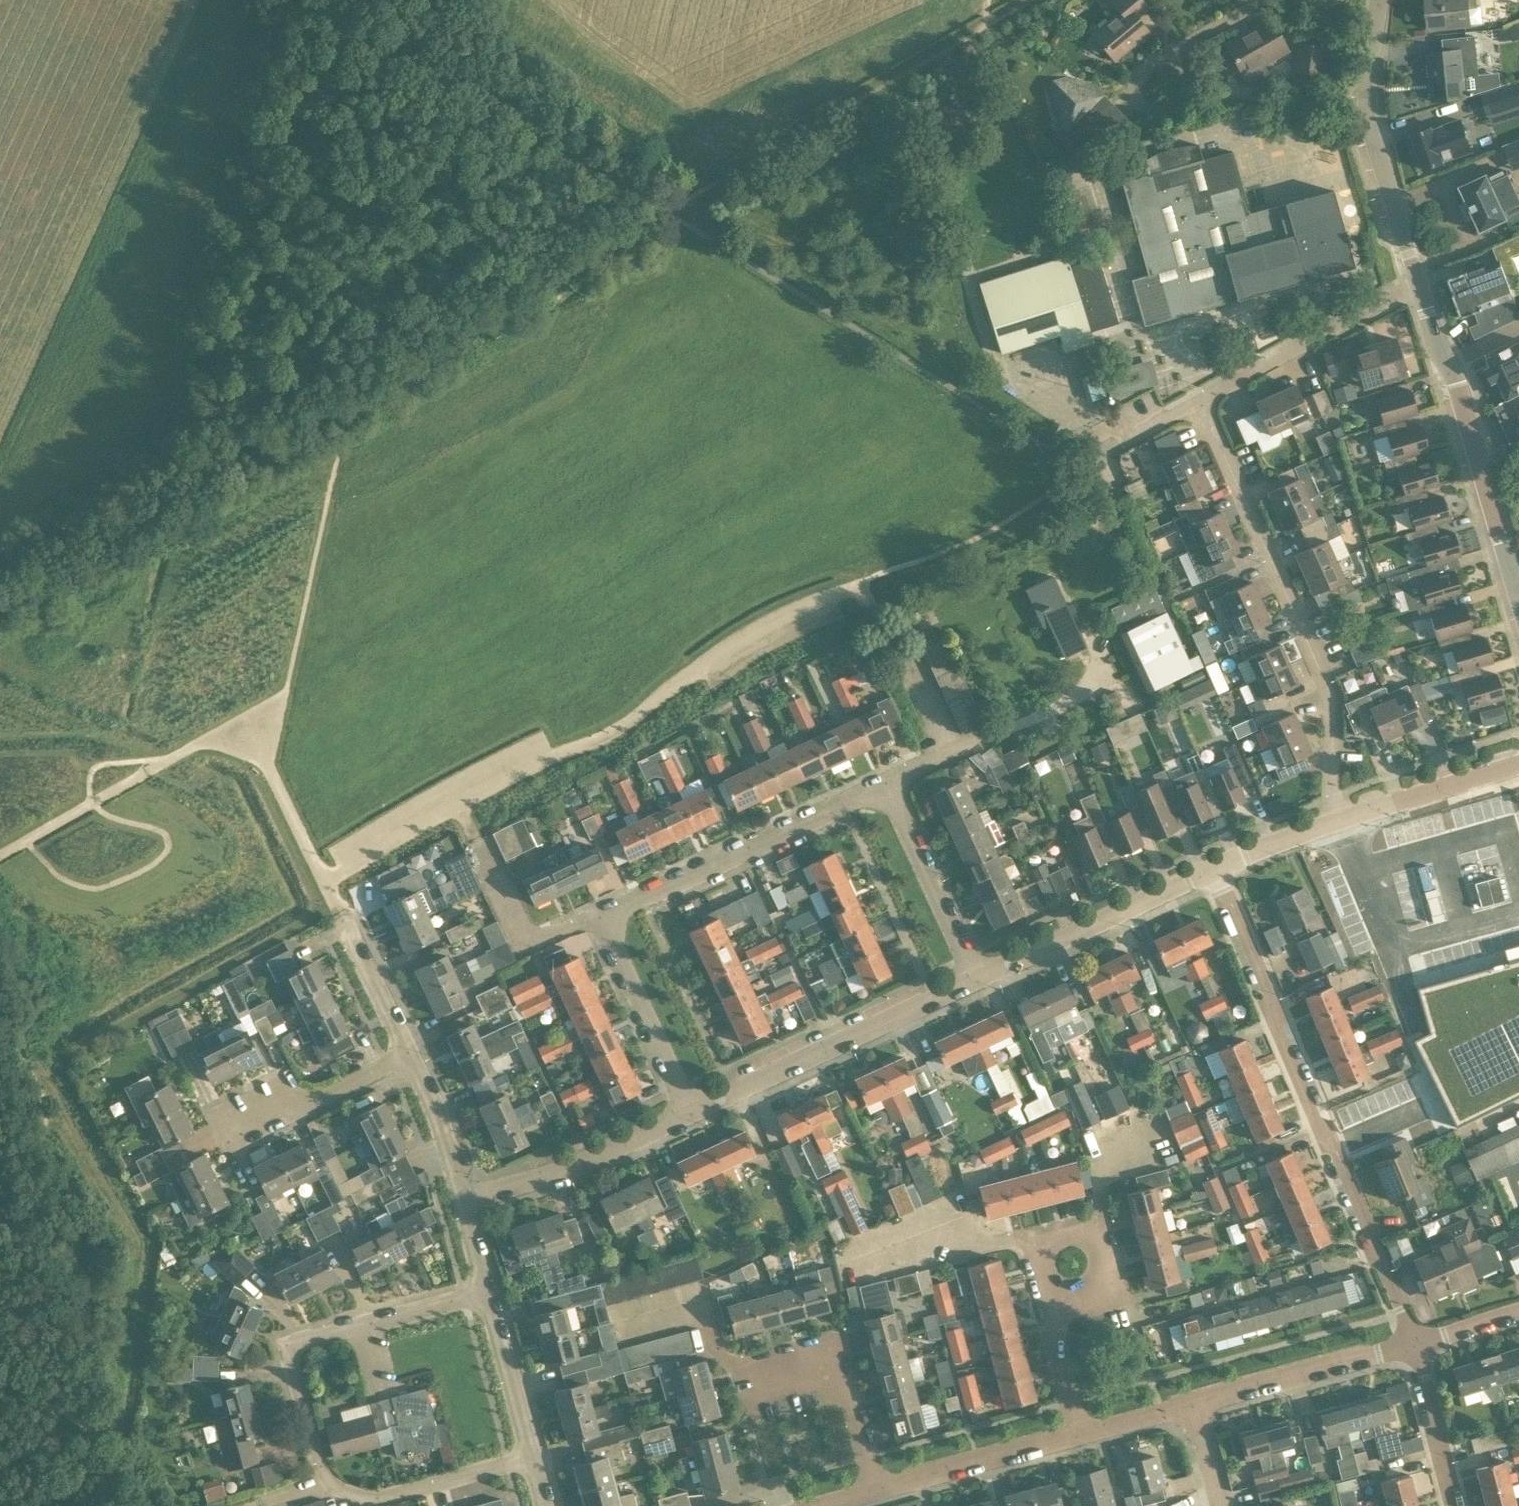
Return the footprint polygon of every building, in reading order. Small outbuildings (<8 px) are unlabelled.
[(1092,35),(1087,39),(1086,43),(1094,52),(1098,52),(1103,48),(1114,61),(1149,32),(1137,18),(1148,8),(1141,0),(1113,0),(1111,2),(1119,12),(1092,35)] [(1469,25),(1482,24),(1480,4),(1476,4),(1476,0),(1426,0),(1429,29),(1469,25)] [(1231,75),(1239,70),(1243,76),(1287,51),(1269,19),(1225,44),(1228,50),(1219,55),(1218,61),(1225,74),(1231,75)] [(1508,28),(1513,41),(1518,38),(1518,24),(1508,28)] [(1432,101),(1466,98),(1463,75),(1478,73),(1474,37),(1443,40),(1444,51),(1427,53),(1432,101)] [(1298,42),(1294,72),(1320,76),(1325,46),(1298,42)] [(1125,124),(1116,115),(1112,119),(1097,103),(1093,84),(1068,77),(1049,96),(1055,120),(1074,125),(1089,142),(1093,137),(1099,142),(1109,139),(1125,124)] [(1482,95),(1488,115),(1518,105),(1518,83),(1482,95)] [(1472,151),(1461,120),(1432,130),(1432,128),(1412,135),(1424,169),(1444,162),(1443,161),(1472,151)] [(1236,299),(1236,301),(1237,300),(1235,291),(1245,288),(1245,290),(1269,290),(1269,291),(1270,291),(1266,276),(1272,274),(1271,272),(1301,264),(1305,281),(1307,281),(1307,279),(1359,264),(1360,266),(1362,266),(1353,235),(1351,235),(1339,191),(1341,191),(1340,189),(1249,214),(1247,214),(1230,154),(1232,154),(1231,152),(1202,160),(1198,145),(1197,146),(1171,157),(1172,159),(1164,161),(1164,159),(1144,160),(1143,161),(1147,176),(1121,183),(1122,184),(1124,184),(1149,275),(1131,280),(1144,326),(1145,326),(1145,324),(1236,299)] [(1488,178),(1486,175),(1460,187),(1467,202),(1459,205),(1467,221),(1474,217),(1480,231),(1507,219),(1506,217),(1518,210),(1518,201),(1505,170),(1488,178)] [(1518,255),(1518,236),(1495,247),(1501,262),(1469,274),(1468,273),(1450,280),(1455,295),(1454,296),(1455,299),(1506,279),(1507,279),(1518,274),(1512,258),(1518,255)] [(1065,352),(1093,344),(1090,331),(1070,266),(1067,257),(979,284),(1000,352),(1060,334),(1065,352)] [(1099,257),(1070,266),(1090,331),(1118,323),(1099,257)] [(1475,339),(1518,318),(1518,311),(1507,279),(1506,279),(1455,299),(1463,319),(1478,313),(1482,323),(1470,328),(1475,339)] [(1337,350),(1324,354),(1331,375),(1357,366),(1364,388),(1406,375),(1394,338),(1357,350),(1355,342),(1337,348),(1337,350)] [(1107,339),(1095,343),(1100,360),(1111,357),(1107,339)] [(1494,382),(1499,380),(1499,379),(1518,369),(1518,344),(1489,359),(1493,367),(1487,369),(1494,382)] [(1123,385),(1154,377),(1152,368),(1121,376),(1123,385)] [(1509,399),(1518,394),(1518,369),(1499,379),(1499,380),(1500,382),(1509,399)] [(1295,384),(1275,393),(1290,426),(1309,418),(1311,421),(1322,416),(1313,394),(1302,399),(1295,384)] [(1352,384),(1333,389),(1337,402),(1356,397),(1352,384)] [(1323,389),(1313,394),(1322,416),(1333,411),(1323,389)] [(1376,399),(1384,424),(1397,420),(1417,414),(1410,389),(1376,399)] [(1279,431),(1290,426),(1275,393),(1255,402),(1259,411),(1237,420),(1247,443),(1257,438),(1262,451),(1278,444),(1281,435),(1279,431)] [(1509,399),(1500,403),(1500,404),(1503,403),(1506,409),(1501,411),(1508,426),(1513,424),(1518,439),(1518,394),(1509,399)] [(1384,459),(1385,462),(1408,455),(1428,449),(1421,425),(1400,431),(1397,420),(1384,424),(1384,425),(1374,428),(1377,439),(1374,440),(1380,460),(1384,459)] [(1340,426),(1332,430),(1336,437),(1343,434),(1340,426)] [(1160,464),(1169,484),(1202,469),(1193,449),(1179,456),(1169,434),(1153,441),(1158,452),(1151,455),(1156,466),(1160,464)] [(1335,454),(1323,459),(1333,482),(1345,476),(1335,454)] [(1397,470),(1405,495),(1419,491),(1439,485),(1431,460),(1411,466),(1408,455),(1385,462),(1388,473),(1397,470)] [(1267,492),(1276,513),(1309,499),(1319,494),(1305,463),(1276,475),(1281,486),(1267,492)] [(1174,506),(1179,517),(1202,507),(1197,496),(1211,489),(1202,469),(1169,484),(1178,504),(1174,506)] [(1130,482),(1137,508),(1152,504),(1145,478),(1130,482)] [(1408,506),(1415,531),(1429,527),(1450,520),(1442,496),(1422,502),(1419,491),(1405,495),(1405,496),(1395,498),(1398,509),(1408,506)] [(1299,526),(1304,537),(1335,523),(1330,513),(1317,518),(1309,499),(1276,513),(1285,533),(1299,526)] [(1173,520),(1187,551),(1230,531),(1221,511),(1206,518),(1202,507),(1179,517),(1173,520)] [(1155,518),(1144,522),(1147,529),(1158,525),(1155,518)] [(1172,520),(1147,532),(1151,541),(1176,530),(1172,520)] [(1295,554),(1304,575),(1336,560),(1336,559),(1349,554),(1340,534),(1335,523),(1304,537),(1309,548),(1295,554)] [(1422,553),(1426,566),(1430,565),(1461,556),(1453,531),(1433,538),(1429,527),(1415,531),(1406,534),(1413,556),(1422,553)] [(1239,552),(1230,531),(1187,551),(1201,582),(1235,566),(1231,555),(1239,552)] [(1345,579),(1336,560),(1304,575),(1312,595),(1327,588),(1332,599),(1335,598),(1354,589),(1348,578),(1345,579)] [(1410,610),(1418,608),(1441,601),(1461,594),(1454,570),(1434,576),(1430,565),(1426,566),(1386,579),(1389,590),(1403,585),(1410,610)] [(1053,576),(1026,589),(1043,626),(1049,624),(1064,657),(1085,647),(1053,576)] [(1218,621),(1222,619),(1261,602),(1252,582),(1238,588),(1233,577),(1204,589),(1218,621)] [(1120,633),(1147,692),(1202,666),(1197,655),(1188,660),(1166,612),(1164,612),(1154,588),(1111,608),(1122,632),(1120,633)] [(1357,588),(1354,589),(1335,598),(1340,610),(1362,600),(1357,588)] [(1430,616),(1437,640),(1462,633),(1472,630),(1465,605),(1444,612),(1441,601),(1418,608),(1421,619),(1430,616)] [(1229,653),(1239,649),(1261,639),(1256,628),(1270,622),(1261,602),(1222,619),(1231,639),(1224,642),(1229,653)] [(1191,634),(1198,649),(1210,644),(1203,629),(1191,634)] [(1451,648),(1458,673),(1473,669),(1493,662),(1486,638),(1465,644),(1462,633),(1437,640),(1441,651),(1451,648)] [(942,634),(921,644),(926,655),(947,645),(942,634)] [(1239,649),(1244,661),(1248,659),(1257,678),(1289,664),(1280,644),(1265,650),(1261,639),(1239,649)] [(926,655),(931,666),(953,656),(947,645),(926,655)] [(1404,650),(1393,655),(1397,663),(1407,658),(1404,650)] [(931,666),(936,678),(958,668),(953,656),(931,666)] [(1248,704),(1253,717),(1274,708),(1288,702),(1283,690),(1297,684),(1289,664),(1257,678),(1247,682),(1255,701),(1248,704)] [(936,678),(941,689),(963,679),(958,668),(936,678)] [(1504,698),(1497,674),(1476,680),(1473,669),(1458,673),(1449,676),(1452,687),(1461,684),(1469,708),(1504,698)] [(831,682),(838,697),(853,690),(846,675),(831,682)] [(941,689),(947,700),(968,690),(963,679),(941,689)] [(1229,689),(1224,679),(1213,684),(1218,694),(1229,689)] [(1208,680),(1175,695),(1181,709),(1215,694),(1208,680)] [(1406,685),(1386,693),(1403,732),(1423,723),(1417,709),(1428,704),(1419,683),(1408,688),(1406,685)] [(1346,715),(1355,735),(1376,727),(1383,741),(1403,732),(1386,693),(1383,687),(1344,703),(1348,713),(1346,715)] [(859,705),(853,690),(838,697),(845,712),(859,705)] [(947,700),(952,712),(974,701),(968,690),(947,700)] [(1115,693),(1105,698),(1115,719),(1125,714),(1115,693)] [(787,702),(794,718),(809,711),(802,696),(787,702)] [(880,708),(857,718),(870,746),(893,736),(889,727),(901,721),(890,697),(877,703),(880,708)] [(952,712),(957,723),(979,713),(974,701),(952,712)] [(1502,706),(1480,712),(1483,725),(1505,719),(1502,706)] [(1261,727),(1270,747),(1302,732),(1293,712),(1279,719),(1274,708),(1253,717),(1258,728),(1261,727)] [(815,726),(809,711),(794,718),(801,733),(815,726)] [(979,713),(957,723),(962,734),(984,724),(979,713)] [(1139,713),(1106,728),(1113,744),(1146,729),(1139,713)] [(742,724),(749,739),(764,731),(757,717),(742,724)] [(857,718),(835,728),(848,757),(870,746),(857,718)] [(835,728),(813,739),(826,767),(848,757),(835,728)] [(771,746),(764,731),(749,739),(756,753),(771,746)] [(1279,780),(1302,770),(1297,759),(1311,753),(1302,732),(1270,747),(1278,767),(1275,768),(1279,780)] [(813,739),(790,749),(804,778),(826,767),(813,739)] [(1104,742),(1090,748),(1096,763),(1110,757),(1104,742)] [(1228,757),(1204,768),(1214,791),(1222,810),(1246,800),(1237,780),(1248,776),(1234,743),(1224,748),(1228,757)] [(1021,746),(1001,755),(1009,771),(1028,762),(1021,746)] [(1071,747),(1058,751),(1062,763),(1075,758),(1071,747)] [(790,749),(768,759),(781,788),(804,778),(790,749)] [(663,777),(664,779),(678,772),(671,758),(663,761),(659,752),(638,762),(646,779),(654,775),(663,777)] [(1193,771),(1169,781),(1179,805),(1188,825),(1211,815),(1203,795),(1214,791),(1204,768),(1197,752),(1187,756),(1193,771)] [(719,753),(704,759),(711,774),(726,768),(719,753)] [(768,759),(745,770),(759,799),(781,788),(768,759)] [(1000,786),(1001,789),(1012,784),(1002,762),(990,768),(987,763),(984,771),(990,783),(1000,786)] [(961,764),(951,769),(954,777),(964,772),(961,764)] [(606,770),(618,796),(632,789),(624,771),(619,771),(616,765),(606,770)] [(1156,783),(1133,792),(1145,820),(1154,840),(1177,829),(1169,810),(1179,805),(1169,781),(1164,769),(1153,774),(1156,783)] [(737,809),(759,799),(745,770),(723,780),(737,809)] [(685,787),(678,772),(664,779),(671,793),(685,787)] [(933,794),(943,816),(973,802),(963,780),(933,794)] [(1129,811),(1105,822),(1111,835),(1120,854),(1143,844),(1135,825),(1145,820),(1133,792),(1129,783),(1118,788),(1126,807),(1127,806),(1129,811)] [(1017,796),(1012,784),(1001,789),(1007,800),(1017,796)] [(1038,785),(1029,789),(1034,802),(1044,798),(1038,785)] [(705,789),(683,799),(696,828),(719,817),(716,812),(722,809),(711,786),(705,789)] [(641,807),(632,789),(618,796),(627,814),(641,807)] [(1085,869),(1109,859),(1101,839),(1111,835),(1105,822),(1093,793),(1080,799),(1087,817),(1073,823),(1078,833),(1071,836),(1085,869)] [(578,795),(570,799),(573,805),(580,802),(578,795)] [(1283,797),(1272,801),(1276,811),(1288,806),(1283,797)] [(660,810),(674,839),(696,828),(683,799),(660,810)] [(943,816),(953,838),(991,821),(986,809),(978,813),(973,802),(943,816)] [(588,805),(575,811),(579,819),(592,813),(588,805)] [(638,820),(651,849),(674,839),(660,810),(638,820)] [(582,821),(590,839),(602,833),(593,815),(582,821)] [(522,819),(493,833),(499,847),(529,832),(522,819)] [(629,860),(651,849),(638,820),(615,831),(620,841),(609,847),(617,863),(628,858),(629,860)] [(953,838),(963,860),(993,846),(1004,841),(994,820),(991,821),(953,838)] [(1012,826),(1016,836),(1028,830),(1023,821),(1012,826)] [(1032,840),(1028,830),(1016,836),(1020,845),(1032,840)] [(531,831),(530,832),(536,847),(543,844),(537,832),(531,831)] [(499,847),(506,860),(535,846),(529,832),(499,847)] [(567,850),(571,858),(582,882),(607,871),(596,847),(582,853),(578,845),(567,850)] [(963,860),(973,882),(1003,868),(993,846),(963,860)] [(808,864),(819,888),(845,876),(834,852),(808,864)] [(544,858),(548,869),(560,893),(582,882),(571,858),(559,864),(554,854),(544,858)] [(457,889),(433,900),(437,909),(482,889),(466,855),(446,864),(457,889)] [(1035,881),(1036,881),(1050,874),(1049,873),(1045,863),(1029,870),(1035,881)] [(979,895),(984,904),(1013,890),(1008,879),(1015,876),(1011,865),(1003,868),(973,882),(975,884),(974,886),(973,887),(973,889),(973,891),(974,893),(976,894),(977,894),(979,895)] [(535,905),(560,893),(548,869),(524,880),(535,905)] [(1059,869),(1049,873),(1050,874),(1036,881),(1046,902),(1058,896),(1056,893),(1067,888),(1059,869)] [(819,888),(831,913),(857,901),(845,876),(819,888)] [(781,885),(770,890),(778,908),(809,895),(803,884),(784,893),(781,885)] [(386,905),(397,928),(427,914),(437,909),(433,900),(426,886),(386,905)] [(1316,917),(1302,887),(1277,900),(1290,929),(1294,938),(1307,932),(1303,923),(1316,917)] [(771,919),(757,890),(744,896),(757,925),(771,919)] [(1023,912),(1013,890),(984,904),(994,926),(1023,912)] [(690,932),(700,954),(729,940),(723,928),(748,917),(739,899),(703,917),(706,924),(690,932)] [(831,913),(842,937),(868,925),(857,901),(831,913)] [(796,917),(801,927),(819,918),(814,908),(796,917)] [(437,937),(427,914),(397,928),(407,951),(437,937)] [(824,929),(819,918),(801,927),(806,938),(824,929)] [(1199,918),(1176,929),(1188,954),(1211,943),(1199,918)] [(476,930),(471,920),(446,931),(451,941),(476,930)] [(848,951),(836,957),(841,967),(879,949),(868,925),(842,937),(848,951)] [(1274,927),(1264,931),(1274,955),(1284,950),(1274,927)] [(1165,964),(1188,954),(1176,929),(1154,939),(1165,964)] [(1336,967),(1348,962),(1335,933),(1323,938),(1336,967)] [(1318,934),(1298,944),(1310,972),(1331,963),(1318,934)] [(775,937),(760,944),(766,958),(781,951),(775,937)] [(485,950),(486,952),(490,960),(511,950),(506,940),(485,950)] [(700,954),(710,976),(739,963),(729,940),(700,954)] [(710,976),(721,999),(750,985),(744,973),(755,968),(753,964),(766,958),(760,944),(745,951),(749,958),(740,963),(739,963),(710,976)] [(545,987),(547,991),(549,997),(589,979),(578,956),(570,960),(564,947),(543,957),(555,982),(545,987)] [(284,977),(295,999),(326,984),(314,961),(298,968),(289,949),(266,961),(276,981),(284,977)] [(824,975),(829,986),(858,972),(864,986),(890,974),(879,949),(841,967),(824,975)] [(511,950),(490,960),(491,962),(495,971),(516,961),(511,950)] [(475,957),(480,967),(491,962),(486,952),(475,957)] [(1127,952),(1104,963),(1126,1011),(1136,1006),(1125,983),(1138,977),(1127,952)] [(416,969),(426,992),(471,971),(466,961),(451,968),(446,955),(416,969)] [(819,965),(824,975),(841,967),(836,957),(819,965)] [(1202,957),(1192,961),(1199,978),(1210,973),(1202,957)] [(1413,1040),(1456,1127),(1518,1096),(1518,959),(1416,987),(1429,1032),(1413,1040)] [(1189,982),(1199,978),(1192,961),(1181,966),(1189,982)] [(1117,1015),(1126,1011),(1104,963),(1081,973),(1093,998),(1107,991),(1110,999),(1109,999),(1117,1015)] [(774,966),(768,968),(776,985),(794,977),(789,966),(776,972),(774,966)] [(232,978),(233,980),(239,992),(254,984),(247,971),(232,978)] [(476,982),(471,971),(426,992),(437,1015),(467,1001),(461,988),(476,982)] [(532,998),(538,1011),(553,1004),(554,1007),(564,1003),(569,1015),(599,1001),(589,979),(549,997),(547,991),(532,998)] [(233,980),(222,985),(239,1018),(249,1013),(239,992),(233,980)] [(826,984),(825,981),(812,987),(822,1007),(831,1002),(823,985),(826,984)] [(795,982),(781,989),(787,1002),(795,999),(802,996),(795,982)] [(1064,982),(1041,993),(1055,1024),(1072,1017),(1079,1032),(1094,1025),(1087,1009),(1077,1013),(1074,1005),(1075,1005),(1064,982)] [(475,995),(481,1007),(507,995),(501,983),(475,995)] [(295,999),(307,1024),(338,1009),(326,984),(295,999)] [(721,999),(731,1021),(760,1007),(760,1006),(769,1002),(773,1009),(787,1002),(781,989),(766,996),(765,993),(755,997),(750,985),(721,999)] [(1377,985),(1362,991),(1368,1006),(1383,999),(1377,985)] [(1305,998),(1314,1020),(1341,1009),(1332,986),(1305,998)] [(1354,1012),(1368,1006),(1362,991),(1347,997),(1354,1012)] [(1055,1025),(1055,1024),(1041,993),(1018,1004),(1028,1026),(1032,1033),(1030,1034),(1043,1061),(1053,1056),(1041,1031),(1055,1025)] [(814,1015),(805,994),(802,996),(795,999),(804,1020),(814,1015)] [(1220,994),(1209,999),(1215,1012),(1226,1007),(1220,994)] [(512,1007),(507,995),(481,1007),(486,1019),(512,1007)] [(524,1017),(538,1011),(532,998),(518,1004),(524,1017)] [(1204,1017),(1215,1012),(1209,999),(1198,1004),(1204,1017)] [(833,1003),(837,1012),(844,1007),(844,1002),(841,1000),(836,1000),(833,1003)] [(567,1032),(568,1035),(571,1041),(610,1023),(599,1001),(569,1015),(575,1028),(567,1032)] [(771,1029),(760,1007),(731,1021),(742,1043),(771,1029)] [(307,1024),(297,1029),(303,1042),(310,1039),(322,1064),(336,1057),(329,1043),(349,1033),(338,1009),(307,1024)] [(1314,1020),(1324,1042),(1350,1031),(1341,1009),(1314,1020)] [(1001,1011),(968,1026),(987,1066),(995,1062),(990,1052),(1013,1040),(1011,1035),(1012,1034),(1001,1011)] [(168,1020),(185,1054),(196,1049),(179,1015),(168,1020)] [(266,1015),(254,1021),(266,1043),(277,1038),(266,1015)] [(174,1060),(185,1054),(168,1020),(157,1025),(174,1060)] [(447,1035),(458,1060),(523,1030),(518,1020),(478,1038),(472,1024),(447,1035)] [(553,1042),(559,1055),(574,1048),(576,1052),(585,1048),(590,1059),(620,1046),(610,1023),(571,1041),(568,1035),(553,1042)] [(969,1075),(987,1066),(968,1026),(935,1042),(941,1055),(927,1062),(931,1071),(961,1057),(969,1075)] [(1137,1033),(1143,1046),(1154,1041),(1148,1028),(1139,1032),(1137,1033)] [(1164,1032),(1166,1046),(1183,1043),(1181,1029),(1164,1032)] [(1396,1029),(1381,1035),(1387,1050),(1402,1043),(1396,1029)] [(212,1081),(235,1069),(218,1035),(215,1030),(204,1036),(209,1047),(198,1053),(212,1081)] [(229,1030),(218,1035),(235,1069),(259,1058),(245,1030),(233,1036),(229,1030)] [(458,1060),(470,1084),(494,1073),(489,1061),(518,1048),(528,1070),(539,1065),(523,1030),(458,1060)] [(1324,1042),(1333,1064),(1360,1053),(1350,1031),(1324,1042)] [(1132,1051),(1143,1046),(1137,1033),(1126,1038),(1132,1051)] [(1365,1042),(1368,1049),(1372,1056),(1387,1050),(1381,1035),(1365,1042)] [(1014,1042),(1006,1046),(1011,1056),(1020,1052),(1030,1073),(1027,1075),(1033,1088),(1034,1088),(1039,1098),(1026,1104),(1026,1106),(1024,1107),(1030,1119),(1053,1108),(1022,1039),(1014,1042)] [(1218,1051),(1227,1073),(1254,1062),(1245,1039),(1218,1051)] [(545,1061),(559,1055),(553,1042),(539,1048),(545,1061)] [(590,1059),(600,1082),(630,1068),(620,1046),(590,1059)] [(1369,1075),(1364,1063),(1373,1060),(1372,1056),(1368,1049),(1360,1053),(1333,1064),(1342,1086),(1369,1075)] [(903,1056),(879,1068),(902,1116),(903,1116),(913,1138),(922,1134),(904,1096),(904,1095),(901,1088),(914,1082),(903,1056)] [(1227,1073),(1236,1096),(1263,1084),(1254,1062),(1227,1073)] [(925,1064),(910,1070),(936,1128),(939,1126),(943,1136),(955,1130),(925,1064)] [(588,1080),(574,1087),(580,1099),(594,1092),(597,1098),(606,1094),(611,1105),(611,1104),(617,1114),(642,1103),(637,1092),(641,1090),(630,1068),(600,1082),(591,1086),(588,1080)] [(893,1120),(902,1116),(879,1068),(855,1079),(867,1104),(881,1097),(884,1105),(885,1104),(893,1120)] [(1177,1077),(1183,1092),(1196,1086),(1190,1072),(1177,1077)] [(494,1080),(496,1085),(505,1081),(508,1079),(506,1075),(494,1080)] [(144,1126),(151,1123),(151,1122),(181,1107),(169,1084),(156,1091),(148,1076),(125,1087),(144,1126)] [(1099,1120),(1081,1080),(1050,1095),(1055,1107),(1069,1101),(1081,1128),(1099,1120)] [(1236,1096),(1246,1118),(1273,1106),(1263,1084),(1236,1096)] [(1202,1101),(1196,1086),(1183,1092),(1189,1107),(1202,1101)] [(566,1106),(580,1099),(574,1087),(560,1093),(566,1106)] [(1121,1110),(1111,1088),(1089,1098),(1099,1120),(1121,1110)] [(540,1096),(544,1106),(556,1100),(551,1090),(540,1096)] [(823,1095),(800,1105),(830,1170),(839,1166),(831,1149),(832,1148),(826,1135),(839,1129),(829,1108),(841,1103),(835,1091),(824,1096),(823,1095)] [(1011,1092),(1001,1097),(1006,1109),(1017,1104),(1011,1092)] [(480,1107),(491,1130),(532,1111),(543,1106),(538,1096),(511,1108),(505,1095),(480,1107)] [(996,1114),(1006,1109),(1001,1097),(990,1102),(996,1114)] [(561,1110),(556,1100),(544,1106),(549,1115),(561,1110)] [(1165,1109),(1179,1143),(1200,1134),(1186,1101),(1165,1109)] [(356,1147),(367,1142),(395,1128),(383,1103),(355,1117),(362,1132),(351,1137),(356,1147)] [(830,1171),(830,1170),(800,1105),(777,1116),(788,1140),(800,1135),(804,1143),(802,1144),(817,1177),(830,1171)] [(1246,1118),(1255,1140),(1282,1129),(1273,1106),(1246,1118)] [(151,1122),(151,1123),(163,1146),(193,1132),(181,1107),(151,1122)] [(1063,1110),(1034,1124),(1040,1138),(1070,1124),(1063,1110)] [(532,1111),(491,1130),(502,1155),(527,1143),(521,1130),(538,1122),(532,1111)] [(591,1112),(580,1117),(585,1128),(596,1123),(591,1112)] [(1200,1119),(1206,1134),(1219,1128),(1213,1114),(1200,1119)] [(1027,1145),(1040,1138),(1034,1124),(1020,1131),(1027,1145)] [(1220,1130),(1219,1128),(1206,1134),(1211,1149),(1225,1143),(1222,1135),(1233,1130),(1231,1125),(1220,1130)] [(371,1168),(359,1174),(364,1185),(383,1175),(378,1164),(406,1150),(395,1128),(367,1142),(373,1154),(366,1158),(371,1168)] [(744,1131),(710,1147),(729,1188),(739,1183),(731,1164),(755,1153),(744,1131)] [(313,1138),(316,1144),(325,1162),(337,1156),(325,1132),(313,1138)] [(913,1138),(919,1150),(922,1155),(931,1151),(922,1134),(913,1138)] [(1008,1136),(994,1143),(1001,1157),(1015,1150),(1008,1136)] [(1411,1160),(1414,1159),(1405,1137),(1380,1147),(1384,1159),(1373,1163),(1389,1203),(1403,1197),(1409,1210),(1432,1201),(1422,1177),(1411,1182),(1404,1165),(1412,1162),(1411,1160)] [(908,1155),(919,1150),(913,1138),(902,1143),(908,1155)] [(1201,1139),(1181,1147),(1187,1161),(1207,1152),(1201,1139)] [(987,1164),(1001,1157),(994,1143),(980,1150),(965,1157),(973,1173),(988,1166),(987,1164)] [(301,1144),(278,1155),(293,1184),(316,1173),(321,1184),(333,1178),(325,1162),(316,1144),(304,1149),(301,1144)] [(789,1144),(774,1150),(788,1181),(803,1174),(789,1144)] [(719,1192),(729,1188),(710,1147),(677,1162),(688,1184),(710,1174),(719,1192)] [(136,1160),(142,1171),(164,1160),(159,1149),(136,1160)] [(1266,1188),(1275,1185),(1301,1173),(1292,1152),(1266,1163),(1271,1175),(1262,1179),(1266,1188)] [(172,1185),(177,1197),(216,1178),(204,1153),(174,1168),(180,1181),(172,1185)] [(256,1197),(262,1211),(274,1233),(285,1228),(272,1202),(284,1195),(281,1190),(293,1184),(278,1155),(254,1167),(267,1192),(256,1197)] [(896,1194),(904,1212),(938,1197),(919,1155),(906,1161),(914,1181),(904,1186),(905,1190),(896,1194)] [(1049,1159),(1051,1167),(1059,1200),(1083,1194),(1075,1161),(1059,1165),(1057,1157),(1049,1159)] [(1458,1184),(1475,1177),(1467,1159),(1450,1167),(1458,1184)] [(139,1185),(169,1170),(164,1160),(142,1171),(134,1175),(139,1185)] [(1051,1167),(1027,1174),(1035,1206),(1059,1200),(1051,1167)] [(901,1168),(888,1169),(889,1185),(902,1184),(901,1168)] [(1004,1180),(1003,1180),(1012,1212),(1035,1206),(1027,1174),(1014,1177),(1012,1168),(1002,1171),(1004,1180)] [(1126,1194),(1132,1217),(1161,1210),(1155,1187),(1169,1183),(1166,1169),(1135,1177),(1139,1191),(1126,1194)] [(843,1170),(834,1174),(860,1231),(866,1228),(846,1183),(849,1182),(843,1170)] [(356,1203),(379,1192),(393,1185),(388,1173),(383,1175),(364,1185),(350,1192),(356,1203)] [(1301,1173),(1275,1185),(1284,1207),(1310,1196),(1301,1173)] [(359,1174),(336,1185),(342,1196),(350,1192),(364,1185),(359,1174)] [(668,1174),(655,1180),(667,1206),(662,1208),(669,1221),(685,1213),(668,1174)] [(853,1234),(860,1231),(834,1174),(823,1180),(838,1216),(844,1213),(853,1234)] [(1217,1176),(1202,1182),(1208,1197),(1223,1191),(1217,1176)] [(648,1177),(624,1188),(639,1219),(645,1232),(655,1227),(649,1214),(662,1208),(648,1177)] [(190,1226),(200,1221),(198,1217),(228,1202),(216,1178),(177,1197),(184,1210),(182,1211),(190,1226)] [(988,1218),(1012,1212),(1003,1180),(979,1186),(988,1218)] [(402,1195),(407,1193),(401,1181),(393,1185),(379,1192),(384,1204),(385,1204),(402,1195)] [(1228,1187),(1235,1202),(1248,1196),(1242,1181),(1228,1187)] [(616,1230),(639,1219),(624,1188),(601,1199),(616,1230)] [(1229,1206),(1223,1191),(1208,1197),(1215,1213),(1229,1206)] [(394,1223),(408,1251),(432,1239),(425,1225),(435,1220),(428,1206),(417,1211),(407,1216),(402,1207),(407,1205),(402,1195),(385,1204),(394,1223)] [(1255,1211),(1248,1196),(1235,1202),(1241,1217),(1255,1211)] [(1284,1207),(1294,1229),(1320,1218),(1310,1196),(1284,1207)] [(332,1205),(317,1212),(328,1235),(340,1230),(333,1214),(341,1210),(337,1201),(331,1204),(332,1205)] [(894,1201),(882,1206),(887,1218),(899,1213),(894,1201)] [(1424,1207),(1416,1210),(1418,1215),(1426,1212),(1424,1207)] [(1132,1217),(1138,1241),(1167,1233),(1161,1210),(1132,1217)] [(263,1239),(274,1233),(262,1211),(251,1216),(263,1239)] [(317,1241),(328,1235),(317,1212),(306,1218),(317,1241)] [(754,1212),(743,1217),(749,1229),(760,1224),(754,1212)] [(560,1213),(535,1220),(554,1281),(563,1278),(559,1264),(555,1250),(570,1245),(570,1244),(582,1241),(574,1217),(562,1221),(560,1213)] [(596,1213),(586,1217),(596,1239),(606,1234),(596,1213)] [(837,1216),(825,1222),(835,1245),(847,1239),(837,1216)] [(1447,1216),(1438,1220),(1440,1224),(1448,1221),(1447,1216)] [(370,1235),(385,1263),(408,1251),(394,1223),(382,1229),(376,1217),(365,1223),(371,1234),(370,1235)] [(738,1234),(749,1229),(743,1217),(732,1222),(738,1234)] [(1432,1251),(1414,1259),(1431,1300),(1460,1287),(1462,1292),(1478,1285),(1475,1278),(1501,1267),(1492,1246),(1484,1243),(1479,1245),(1468,1217),(1441,1229),(1445,1240),(1430,1246),(1432,1251)] [(1329,1240),(1320,1218),(1294,1229),(1303,1252),(1329,1240)] [(547,1283),(554,1281),(535,1220),(510,1228),(511,1231),(496,1235),(505,1262),(520,1257),(521,1262),(533,1257),(538,1270),(542,1269),(547,1283)] [(1436,1221),(1422,1227),(1426,1236),(1440,1231),(1436,1221)] [(825,1237),(820,1227),(819,1225),(808,1230),(814,1242),(825,1237)] [(1256,1227),(1243,1233),(1249,1248),(1262,1243),(1256,1227)] [(1503,1235),(1513,1259),(1518,1256),(1518,1228),(1503,1235)] [(652,1229),(645,1232),(651,1245),(658,1242),(652,1229)] [(644,1249),(651,1245),(645,1232),(637,1236),(644,1249)] [(1138,1241),(1145,1264),(1173,1256),(1167,1233),(1138,1241)] [(385,1263),(370,1235),(347,1246),(362,1275),(385,1263)] [(1405,1235),(1387,1243),(1393,1258),(1411,1250),(1405,1235)] [(1212,1238),(1181,1246),(1183,1254),(1214,1245),(1212,1238)] [(1269,1258),(1262,1243),(1249,1248),(1255,1263),(1269,1258)] [(1216,1253),(1214,1245),(1183,1254),(1185,1261),(1216,1253)] [(223,1253),(245,1275),(255,1265),(238,1248),(233,1247),(223,1253)] [(322,1250),(299,1262),(312,1289),(336,1277),(322,1250)] [(774,1252),(763,1257),(768,1268),(779,1263),(774,1252)] [(235,1285),(245,1275),(223,1253),(209,1260),(235,1285)] [(697,1256),(687,1259),(693,1281),(703,1278),(697,1256)] [(1145,1264),(1151,1287),(1164,1284),(1167,1295),(1188,1290),(1185,1279),(1180,1280),(1173,1256),(1145,1264)] [(687,1259),(676,1262),(682,1284),(693,1281),(687,1259)] [(975,1290),(1005,1282),(999,1259),(969,1267),(969,1266),(956,1270),(962,1293),(975,1290)] [(1320,1260),(1310,1262),(1313,1274),(1323,1271),(1320,1260)] [(289,1301),(312,1289),(299,1262),(275,1274),(289,1301)] [(676,1262),(665,1265),(671,1287),(682,1284),(676,1262)] [(752,1262),(741,1267),(746,1279),(758,1274),(752,1262)] [(665,1265),(654,1268),(660,1290),(671,1287),(665,1265)] [(798,1286),(806,1316),(830,1310),(825,1293),(836,1290),(829,1266),(818,1269),(818,1272),(796,1277),(798,1286)] [(731,1283),(746,1279),(741,1267),(728,1273),(731,1283)] [(654,1268),(643,1271),(649,1293),(660,1290),(654,1268)] [(922,1294),(933,1291),(931,1285),(927,1269),(916,1272),(922,1294)] [(1278,1270),(1267,1273),(1271,1285),(1281,1282),(1278,1270)] [(643,1271),(632,1274),(638,1296),(649,1293),(643,1271)] [(632,1274),(621,1277),(627,1299),(638,1296),(632,1274)] [(1339,1276),(1312,1283),(1320,1311),(1346,1303),(1339,1276)] [(621,1277),(610,1280),(617,1302),(627,1299),(621,1277)] [(1252,1277),(1242,1280),(1245,1292),(1256,1289),(1252,1277)] [(600,1282),(606,1305),(617,1302),(610,1280),(600,1282)] [(885,1280),(859,1287),(867,1319),(865,1320),(871,1343),(905,1334),(905,1333),(908,1332),(902,1311),(894,1313),(885,1280)] [(1240,1281),(1233,1282),(1236,1294),(1243,1292),(1240,1281)] [(946,1282),(931,1285),(933,1291),(935,1300),(950,1297),(946,1282)] [(975,1290),(981,1314),(1011,1306),(1005,1282),(975,1290)] [(1312,1283),(1286,1290),(1293,1318),(1320,1311),(1312,1283)] [(534,1315),(540,1340),(572,1332),(565,1307),(580,1303),(581,1306),(594,1302),(600,1323),(608,1321),(599,1285),(550,1297),(554,1309),(534,1315)] [(234,1286),(220,1318),(252,1333),(262,1310),(245,1302),(247,1296),(240,1289),(234,1286)] [(798,1286),(774,1293),(782,1322),(806,1316),(798,1286)] [(1213,1288),(1202,1290),(1205,1301),(1215,1298),(1216,1301),(1228,1298),(1224,1286),(1213,1289),(1213,1288)] [(518,1290),(509,1293),(512,1305),(521,1303),(518,1290)] [(1286,1290),(1259,1298),(1267,1325),(1293,1318),(1286,1290)] [(1203,1301),(1200,1291),(1189,1294),(1193,1304),(1203,1301)] [(734,1335),(760,1328),(752,1298),(734,1303),(731,1293),(717,1297),(725,1325),(731,1323),(734,1335)] [(774,1293),(752,1298),(760,1328),(782,1322),(774,1293)] [(954,1312),(950,1297),(935,1300),(939,1316),(954,1312)] [(1259,1298),(1233,1305),(1240,1333),(1267,1325),(1259,1298)] [(1233,1305),(1206,1312),(1214,1340),(1240,1333),(1233,1305)] [(981,1314),(987,1337),(1017,1329),(1011,1306),(981,1314)] [(1187,1347),(1214,1340),(1206,1312),(1180,1320),(1181,1323),(1169,1326),(1175,1348),(1187,1345),(1187,1347)] [(923,1317),(926,1329),(938,1326),(935,1314),(923,1317)] [(241,1355),(252,1333),(220,1318),(211,1337),(212,1340),(215,1341),(215,1343),(241,1355)] [(941,1338),(938,1326),(926,1329),(929,1341),(941,1338)] [(945,1333),(949,1350),(966,1345),(962,1329),(945,1333)] [(987,1337),(993,1360),(1023,1352),(1017,1329),(987,1337)] [(677,1333),(683,1355),(694,1353),(688,1331),(677,1333)] [(560,1363),(564,1375),(601,1365),(598,1353),(578,1358),(572,1332),(540,1340),(547,1366),(560,1363)] [(666,1336),(672,1358),(683,1355),(677,1333),(666,1336)] [(871,1343),(877,1367),(907,1359),(903,1344),(907,1343),(905,1334),(871,1343)] [(656,1339),(661,1361),(672,1358),(666,1336),(656,1339)] [(645,1342),(650,1364),(661,1361),(656,1339),(645,1342)] [(634,1345),(640,1367),(650,1364),(645,1342),(634,1345)] [(629,1369),(640,1367),(634,1345),(623,1348),(629,1369)] [(966,1345),(949,1350),(954,1366),(970,1362),(966,1345)] [(1487,1357),(1500,1396),(1502,1396),(1511,1393),(1507,1380),(1518,1377),(1518,1347),(1487,1357)] [(617,1348),(598,1353),(601,1365),(620,1360),(617,1348)] [(993,1360),(999,1383),(1029,1376),(1023,1352),(993,1360)] [(192,1367),(218,1368),(218,1356),(192,1355),(192,1367)] [(877,1367),(883,1390),(913,1382),(913,1381),(924,1378),(917,1357),(907,1360),(907,1359),(877,1367)] [(1503,1400),(1502,1396),(1500,1396),(1487,1357),(1452,1369),(1461,1396),(1487,1387),(1493,1403),(1503,1400)] [(554,1391),(561,1416),(592,1407),(586,1383),(589,1383),(589,1381),(623,1372),(620,1360),(601,1365),(564,1375),(567,1387),(554,1391)] [(671,1369),(678,1396),(712,1387),(705,1360),(671,1369)] [(935,1363),(938,1375),(950,1372),(947,1360),(935,1363)] [(652,1365),(624,1372),(627,1384),(655,1376),(652,1365)] [(218,1380),(218,1368),(192,1367),(192,1379),(218,1380)] [(953,1384),(950,1372),(938,1375),(941,1387),(953,1384)] [(958,1378),(962,1393),(977,1389),(973,1374),(958,1378)] [(1035,1399),(1029,1376),(999,1383),(1005,1407),(1035,1399)] [(226,1415),(254,1407),(247,1382),(220,1390),(226,1415)] [(883,1390),(889,1413),(919,1405),(913,1382),(883,1390)] [(719,1414),(712,1387),(678,1396),(685,1423),(719,1414)] [(425,1388),(380,1401),(387,1427),(394,1425),(398,1439),(393,1441),(397,1456),(441,1445),(425,1388)] [(981,1404),(977,1389),(962,1393),(966,1408),(981,1404)] [(1387,1391),(1362,1398),(1372,1436),(1374,1436),(1381,1460),(1403,1454),(1397,1430),(1385,1433),(1382,1422),(1394,1418),(1387,1391)] [(956,1396),(945,1399),(947,1410),(959,1407),(956,1396)] [(1346,1431),(1347,1431),(1359,1428),(1362,1439),(1372,1436),(1362,1398),(1339,1405),(1346,1431)] [(375,1430),(387,1427),(380,1401),(368,1404),(370,1415),(327,1427),(335,1458),(379,1446),(375,1430)] [(932,1402),(919,1405),(889,1413),(896,1437),(926,1429),(925,1427),(938,1423),(932,1402)] [(568,1441),(581,1438),(584,1449),(615,1441),(612,1428),(599,1431),(595,1418),(610,1414),(607,1404),(592,1407),(561,1416),(568,1441)] [(1341,1478),(1359,1473),(1353,1454),(1347,1431),(1346,1431),(1339,1405),(1315,1411),(1323,1438),(1326,1448),(1338,1444),(1341,1458),(1336,1459),(1341,1478)] [(261,1431),(254,1407),(226,1415),(227,1415),(214,1419),(228,1469),(258,1460),(251,1434),(261,1431)] [(1287,1420),(1261,1427),(1279,1492),(1281,1491),(1292,1488),(1281,1449),(1294,1446),(1287,1420)] [(636,1422),(612,1428),(615,1441),(619,1440),(639,1434),(636,1422)] [(641,1432),(644,1444),(672,1437),(669,1425),(641,1432)] [(1261,1427),(1238,1433),(1245,1459),(1259,1456),(1266,1481),(1255,1483),(1260,1500),(1281,1494),(1281,1491),(1279,1492),(1261,1427)] [(1511,1443),(1507,1430),(1471,1439),(1475,1452),(1511,1443)] [(682,1472),(690,1470),(732,1459),(725,1432),(689,1441),(693,1455),(679,1458),(682,1472)] [(1315,1435),(1303,1438),(1310,1464),(1322,1461),(1315,1435)] [(675,1449),(672,1437),(644,1444),(647,1456),(675,1449)] [(573,1465),(580,1491),(614,1481),(610,1466),(624,1462),(619,1440),(615,1441),(584,1449),(587,1461),(573,1465)] [(1365,1451),(1353,1454),(1359,1473),(1359,1475),(1379,1469),(1376,1458),(1367,1461),(1365,1451)] [(1126,1505),(1145,1505),(1145,1504),(1164,1499),(1161,1488),(1163,1488),(1154,1456),(1126,1464),(1135,1494),(1124,1497),(1126,1505)] [(740,1488),(732,1459),(690,1470),(693,1482),(700,1480),(704,1497),(740,1488)] [(255,1464),(257,1483),(284,1480),(283,1461),(255,1464)] [(1476,1469),(1482,1492),(1511,1485),(1504,1461),(1476,1469)] [(1105,1468),(1072,1477),(1080,1505),(1115,1505),(1105,1468)] [(1381,1482),(1387,1505),(1415,1499),(1409,1475),(1381,1482)] [(1356,1478),(1335,1483),(1337,1493),(1353,1489),(1359,1488),(1356,1478)] [(633,1493),(619,1497),(614,1481),(580,1491),(584,1505),(636,1505),(633,1493)] [(1029,1488),(1034,1505),(1069,1505),(1066,1495),(1060,1497),(1055,1481),(1029,1488)] [(228,1482),(207,1487),(211,1499),(231,1494),(228,1482)] [(1485,1505),(1516,1505),(1511,1485),(1482,1492),(1485,1505)] [(1029,1488),(1003,1495),(1006,1505),(1034,1505),(1029,1488)] [(1353,1489),(1337,1493),(1341,1505),(1358,1505),(1353,1489)] [(659,1499),(660,1505),(690,1505),(686,1491),(659,1499)]
